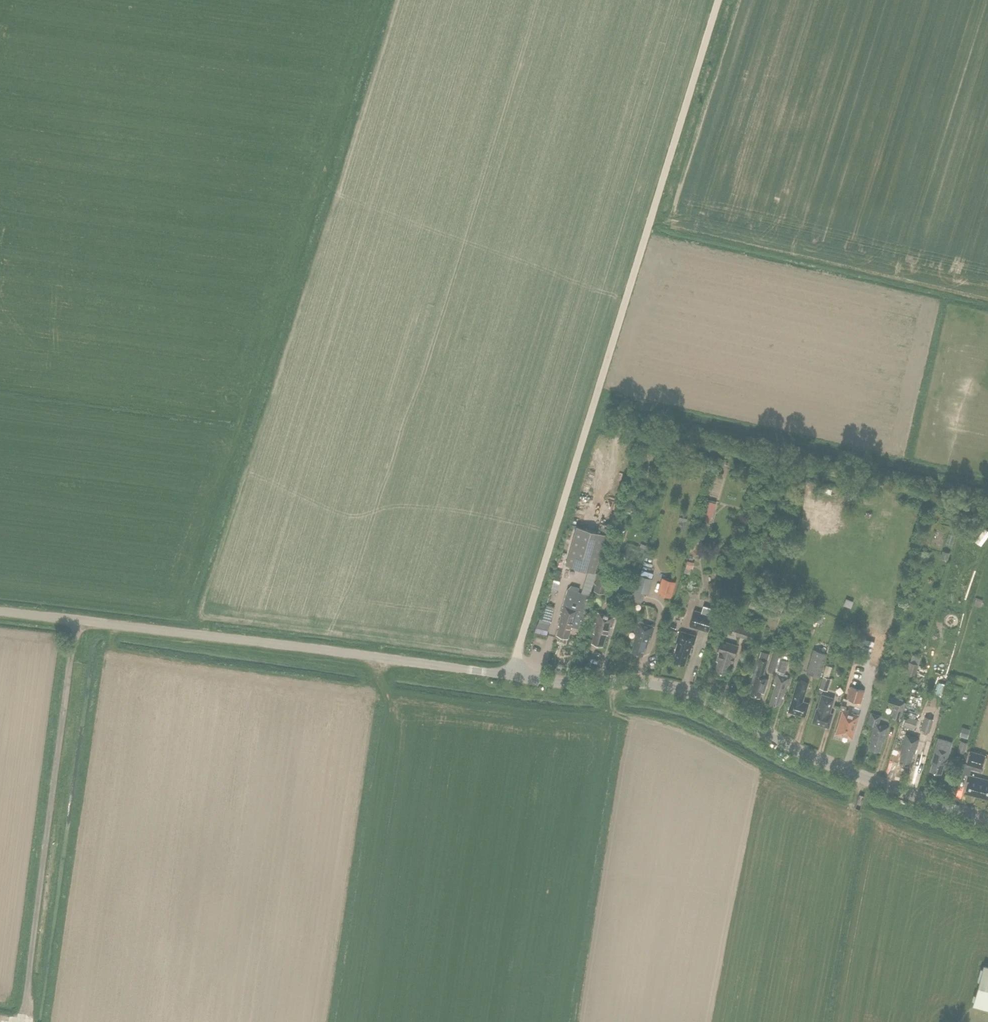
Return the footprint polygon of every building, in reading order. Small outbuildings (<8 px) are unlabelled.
[(711,522),(716,502),(709,500),(705,520),(711,522)] [(565,564),(595,572),(606,533),(576,525),(565,564)] [(700,548),(697,545),(690,550),(694,556),(698,552),(697,550),(700,548)] [(943,550),(941,557),(947,559),(950,552),(943,550)] [(694,562),(687,560),(685,572),(689,573),(690,568),(693,568),(694,562)] [(617,592),(621,580),(623,573),(613,570),(611,578),(599,574),(594,590),(604,593),(607,585),(609,585),(608,589),(617,592)] [(646,589),(650,577),(640,574),(636,586),(646,589)] [(657,593),(671,597),(676,581),(662,577),(657,593)] [(719,587),(714,584),(709,592),(715,595),(719,587)] [(560,625),(557,634),(568,637),(571,626),(573,626),(579,628),(583,617),(589,595),(574,590),(575,588),(570,586),(568,588),(565,598),(562,605),(560,614),(561,614),(558,624),(560,625)] [(850,606),(853,600),(846,597),(843,604),(850,606)] [(709,631),(713,615),(694,609),(690,626),(709,631)] [(824,613),(816,611),(814,620),(822,622),(824,613)] [(611,627),(614,617),(598,612),(595,622),(596,622),(593,632),(595,632),(592,642),(603,645),(606,633),(607,634),(610,626),(611,627)] [(548,630),(550,624),(539,621),(537,624),(536,626),(548,630)] [(651,636),(654,626),(638,621),(635,631),(636,631),(633,641),(635,642),(632,651),(643,654),(646,642),(647,643),(650,635),(651,636)] [(735,622),(731,633),(750,639),(754,629),(735,622)] [(787,630),(779,628),(776,636),(784,639),(787,630)] [(693,646),(696,635),(679,630),(676,641),(678,642),(675,651),(676,651),(674,660),(684,663),(688,652),(689,652),(691,646),(693,646)] [(734,656),(738,645),(721,640),(718,651),(719,651),(716,660),(718,660),(715,669),(726,673),(729,661),(731,662),(733,655),(734,656)] [(871,662),(882,663),(884,649),(873,648),(871,662)] [(806,672),(820,676),(828,653),(813,649),(806,672)] [(768,670),(774,672),(780,652),(774,651),(771,660),(768,670)] [(753,683),(750,693),(760,696),(761,691),(763,692),(766,682),(768,678),(762,676),(766,663),(767,659),(759,656),(756,664),(751,682),(753,683)] [(908,661),(905,672),(915,675),(918,664),(908,661)] [(775,683),(769,702),(779,705),(782,695),(784,696),(788,682),(790,677),(788,676),(777,672),(774,682),(773,683),(775,683)] [(819,688),(828,690),(831,678),(823,676),(819,688)] [(805,716),(809,702),(802,700),(808,682),(798,679),(796,685),(788,711),(805,716)] [(944,695),(946,684),(939,682),(936,693),(944,695)] [(861,702),(864,690),(850,686),(846,698),(861,702)] [(833,713),(830,712),(835,697),(820,693),(818,701),(812,722),(829,727),(833,713)] [(904,701),(891,697),(889,696),(887,703),(894,705),(891,716),(900,718),(900,716),(902,717),(907,703),(904,702),(904,701)] [(843,710),(836,732),(852,737),(859,714),(851,712),(852,708),(849,707),(848,710),(845,709),(846,706),(841,704),(840,709),(843,710)] [(906,716),(904,724),(915,728),(917,719),(915,718),(916,714),(908,711),(907,716),(906,716)] [(884,741),(888,726),(878,723),(881,715),(871,712),(868,723),(874,725),(869,740),(871,740),(869,747),(879,750),(882,740),(884,741)] [(929,732),(933,718),(925,716),(921,729),(929,732)] [(970,728),(962,726),(959,735),(967,738),(970,728)] [(915,752),(919,737),(906,733),(901,751),(902,751),(900,759),(910,762),(913,752),(915,752)] [(964,753),(967,742),(960,740),(956,751),(964,753)] [(933,763),(930,770),(940,773),(943,763),(945,763),(950,748),(950,747),(937,743),(936,744),(931,762),(933,763)] [(966,763),(981,768),(985,755),(970,750),(966,763)] [(969,774),(964,792),(987,798),(987,779),(969,774)] [(984,964),(973,1003),(987,1007),(987,965),(984,964)]
